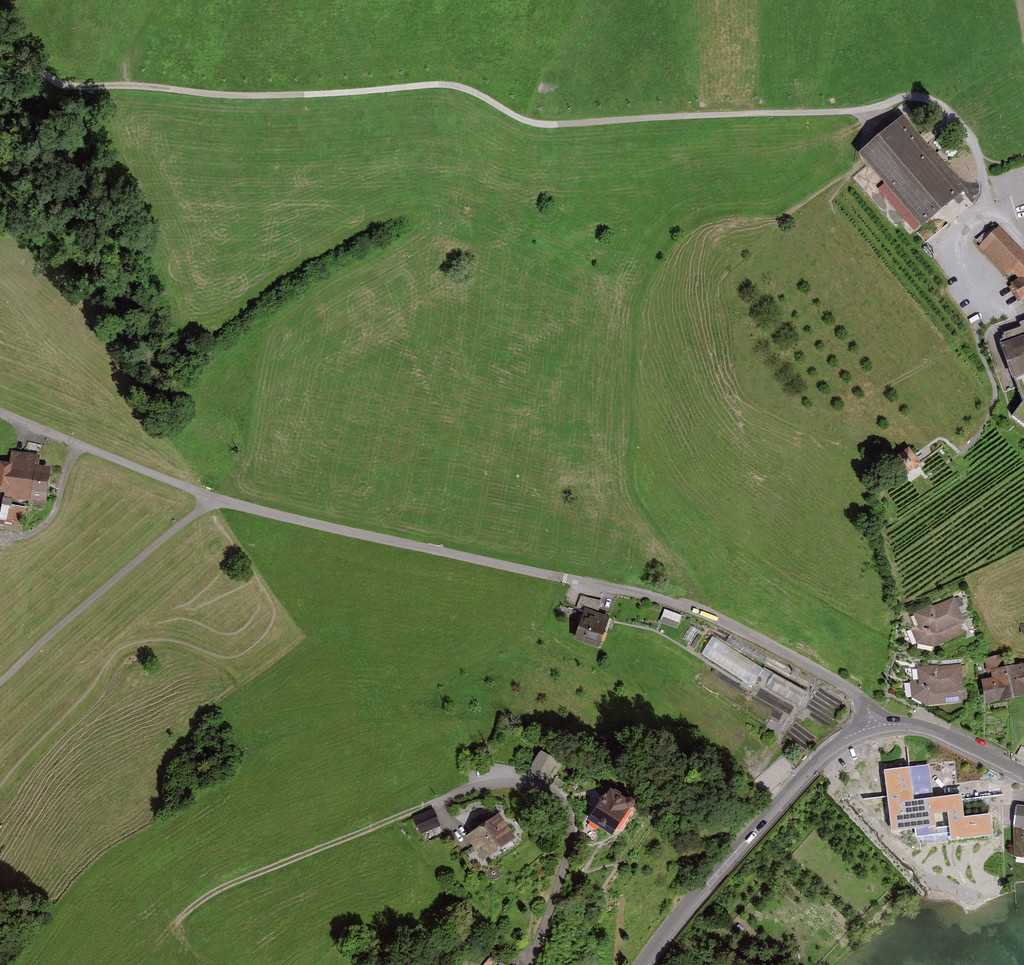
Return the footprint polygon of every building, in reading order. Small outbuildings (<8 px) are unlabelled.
[(904,119),(861,158),(926,230),(969,191),(904,119)] [(979,245),(1007,275),(1011,271),(1018,278),(1010,282),(1023,302),(1023,301),(1023,252),(999,225),(979,245)] [(1002,342),(1023,401),(1023,323),(1021,324),(1023,330),(1007,335),(1008,340),(1002,342)] [(1015,416),(1023,424),(1023,403),(1015,416)] [(916,446),(899,457),(910,472),(926,461),(923,456),(921,453),(919,450),(916,446)] [(0,464),(0,493),(6,494),(2,522),(27,526),(30,503),(49,506),(55,470),(36,467),(38,456),(15,453),(13,466),(0,464)] [(969,623),(957,599),(919,617),(923,630),(917,632),(923,645),(939,647),(966,635),(962,627),(969,623)] [(678,630),(683,617),(666,610),(660,623),(678,630)] [(590,611),(580,637),(604,646),(614,620),(590,611)] [(756,666),(705,636),(697,650),(748,679),(756,666)] [(1007,669),(1011,668),(1009,655),(986,659),(988,672),(993,671),(1007,669)] [(911,681),(913,697),(928,704),(959,701),(957,690),(962,690),(960,665),(919,670),(920,681),(911,681)] [(1007,669),(1013,698),(1023,695),(1023,666),(1011,668),(1007,669)] [(987,702),(1013,698),(1007,669),(993,671),(995,679),(983,681),(987,702)] [(804,690),(766,670),(759,683),(797,704),(804,690)] [(718,692),(723,684),(708,674),(706,678),(708,679),(705,683),(718,692)] [(549,753),(536,772),(551,782),(564,763),(549,753)] [(929,764),(884,769),(891,831),(936,826),(935,813),(947,812),(951,840),(994,835),(991,813),(965,816),(962,794),(933,797),(929,764)] [(640,807),(619,792),(600,820),(621,834),(640,807)] [(1018,807),(1016,827),(1015,856),(1023,857),(1023,808),(1018,807)] [(435,809),(417,817),(423,833),(442,825),(435,809)] [(504,815),(471,836),(486,859),(519,839),(504,815)]
